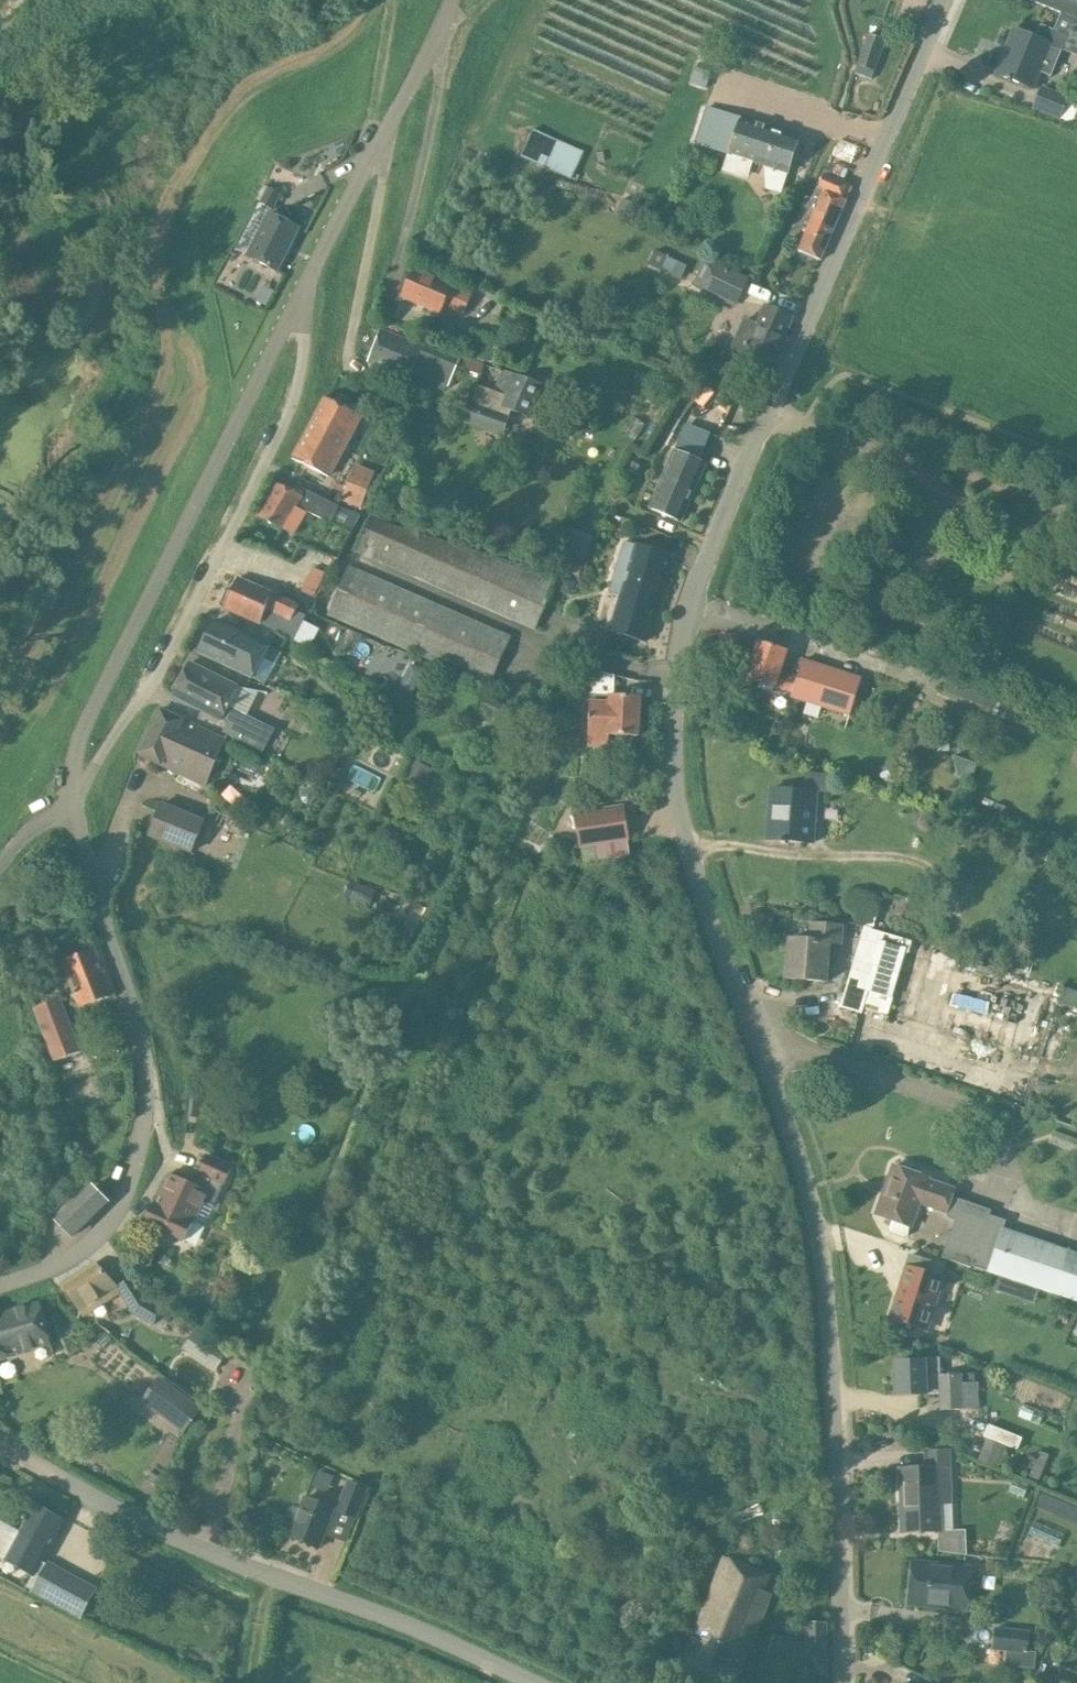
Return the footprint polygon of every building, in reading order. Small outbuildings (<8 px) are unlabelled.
[(1055,30),(1042,24),(1036,38),(1015,30),(1008,48),(1010,49),(1000,75),(1033,88),(1040,72),(1051,77),(1068,34),(1076,38),(1076,0),(1030,0),(1062,13),(1055,30)] [(876,72),(887,40),(868,34),(857,66),(859,66),(857,75),(872,80),(875,72),(876,72)] [(696,67),(690,83),(706,88),(712,72),(696,67)] [(1061,120),(1062,119),(1073,124),(1076,115),(1076,104),(1069,101),(1070,98),(1042,86),(1033,108),(1061,120)] [(766,189),(782,195),(800,138),(743,119),(742,120),(709,109),(704,124),(697,144),(727,154),(722,170),(748,180),(753,162),(764,165),(766,189)] [(523,155),(547,166),(560,138),(537,127),(523,155)] [(836,141),(832,153),(838,155),(849,160),(856,145),(844,140),(843,144),(836,141)] [(561,141),(548,167),(562,174),(574,148),(561,141)] [(849,183),(826,173),(818,189),(817,188),(808,207),(815,211),(798,250),(821,260),(847,201),(842,198),(849,183)] [(269,187),(264,185),(256,199),(261,202),(261,203),(274,210),(282,194),(269,187)] [(629,217),(633,209),(635,204),(623,199),(621,203),(617,212),(629,217)] [(299,227),(270,213),(249,256),(277,271),(299,227)] [(658,249),(651,265),(682,280),(690,264),(658,249)] [(750,278),(706,257),(693,284),(719,297),(718,300),(736,308),(750,278)] [(473,294),(414,269),(402,296),(440,313),(443,306),(464,315),(473,294)] [(793,318),(765,305),(757,324),(744,318),(731,348),(773,366),(793,318)] [(459,361),(381,330),(368,361),(410,378),(412,372),(449,387),(459,361)] [(492,338),(474,332),(466,355),(472,358),(484,363),(492,338)] [(472,358),(467,369),(480,374),(484,363),(472,358)] [(544,386),(503,369),(494,391),(478,384),(463,421),(503,438),(515,410),(531,417),(544,386)] [(361,416),(325,396),(292,458),(329,478),(361,416)] [(585,407),(580,422),(598,428),(603,413),(585,407)] [(711,434),(680,420),(658,456),(653,469),(661,473),(668,454),(670,455),(673,450),(675,451),(650,508),(682,522),(706,465),(699,462),(711,434)] [(827,469),(818,466),(812,482),(820,485),(827,469)] [(351,480),(342,501),(360,509),(369,487),(351,480)] [(290,490),(276,482),(258,515),(294,534),(306,512),(307,513),(308,511),(331,524),(332,523),(350,532),(358,519),(294,484),(290,490)] [(356,553),(536,630),(558,576),(371,517),(356,553)] [(594,541),(595,532),(573,529),(572,538),(594,541)] [(670,556),(627,543),(624,544),(614,577),(616,581),(613,592),(614,595),(621,597),(611,632),(645,642),(670,556)] [(512,636),(349,565),(327,615),(490,686),(512,636)] [(302,591),(314,597),(326,574),(313,568),(302,591)] [(300,605),(273,592),(239,578),(225,609),(259,624),(265,609),(292,621),(300,605)] [(267,647),(216,621),(201,651),(252,677),(267,647)] [(788,650),(759,641),(747,680),(776,689),(776,688),(793,693),(791,698),(850,717),(862,678),(803,659),(797,676),(781,671),(788,650)] [(190,663),(174,695),(221,719),(228,705),(237,688),(190,663)] [(641,698),(592,695),(590,746),(609,747),(609,736),(639,737),(639,732),(643,730),(644,722),(640,719),(641,698)] [(185,721),(161,709),(139,753),(163,765),(163,766),(204,786),(226,740),(185,721)] [(255,719),(243,742),(262,752),(274,729),(255,719)] [(510,741),(507,747),(513,750),(511,753),(520,758),(529,742),(519,737),(516,744),(510,741)] [(978,765),(954,758),(957,776),(956,779),(972,784),(978,765)] [(433,770),(413,761),(404,779),(424,788),(433,770)] [(892,769),(879,776),(887,788),(900,781),(892,769)] [(801,792),(817,793),(828,794),(829,774),(803,772),(801,792)] [(313,804),(321,788),(309,782),(301,798),(302,802),(308,805),(313,804)] [(771,790),(770,810),(775,810),(772,840),(782,841),(782,844),(786,844),(786,842),(813,844),(817,793),(771,790)] [(205,819),(162,801),(148,835),(191,853),(205,819)] [(609,813),(609,809),(575,815),(580,847),(629,839),(625,810),(609,813)] [(1051,850),(1039,845),(1034,856),(1046,861),(1051,850)] [(356,884),(350,901),(370,908),(376,892),(356,884)] [(843,927),(811,925),(810,941),(790,940),(787,979),(827,981),(829,943),(842,944),(843,927)] [(882,935),(868,931),(861,954),(857,953),(840,1008),(859,1013),(865,991),(866,991),(882,935)] [(866,991),(865,991),(889,998),(906,942),(882,935),(866,991)] [(112,995),(95,950),(65,962),(82,1007),(112,995)] [(1021,955),(1017,968),(1030,972),(1034,959),(1021,955)] [(956,989),(946,1024),(984,1035),(994,999),(956,989)] [(82,1052),(61,997),(34,1007),(54,1062),(82,1052)] [(185,1117),(198,1119),(198,1117),(201,1101),(201,1099),(188,1097),(185,1117)] [(1050,1143),(1076,1153),(1076,1139),(1054,1131),(1050,1143)] [(231,1168),(206,1156),(199,1169),(198,1173),(200,1174),(194,1185),(170,1173),(155,1206),(152,1204),(144,1222),(185,1241),(204,1201),(212,1206),(223,1184),(231,1168)] [(893,1166),(876,1214),(892,1220),(889,1229),(891,1234),(904,1238),(908,1236),(920,1203),(946,1212),(949,1219),(955,1221),(942,1258),(971,1268),(972,1267),(1000,1276),(1016,1282),(1076,1303),(1076,1254),(1004,1228),(1006,1221),(990,1216),(992,1210),(952,1196),(954,1189),(929,1180),(929,1179),(893,1166)] [(111,1203),(93,1185),(55,1222),(73,1239),(111,1203)] [(119,1292),(96,1264),(64,1285),(84,1315),(119,1292)] [(908,1267),(891,1319),(922,1330),(940,1278),(908,1267)] [(1000,1276),(996,1289),(1012,1294),(1016,1282),(1000,1276)] [(143,1292),(126,1303),(133,1315),(153,1326),(162,1308),(148,1299),(143,1292)] [(38,1306),(0,1316),(0,1355),(48,1342),(38,1306)] [(229,1350),(195,1329),(183,1349),(216,1369),(229,1350)] [(97,1342),(102,1348),(112,1338),(106,1333),(97,1342)] [(941,1375),(940,1358),(924,1358),(924,1361),(897,1362),(897,1378),(894,1380),(895,1389),(898,1391),(898,1396),(940,1394),(941,1411),(980,1409),(978,1381),(976,1382),(975,1373),(941,1375)] [(160,1375),(141,1401),(184,1433),(203,1408),(160,1375)] [(1024,1404),(1019,1416),(1040,1424),(1045,1412),(1024,1404)] [(993,1430),(982,1458),(999,1465),(1011,1437),(993,1430)] [(45,1445),(52,1451),(59,1443),(52,1437),(45,1445)] [(953,1504),(951,1449),(924,1450),(925,1468),(900,1469),(903,1533),(941,1531),(940,1505),(953,1504)] [(160,1478),(150,1471),(145,1477),(156,1485),(160,1478)] [(369,1488),(349,1479),(336,1511),(357,1520),(369,1488)] [(1013,1480),(1008,1492),(1023,1498),(1028,1486),(1013,1480)] [(285,1520),(288,1525),(294,1528),(290,1537),(319,1548),(334,1509),(306,1498),(301,1511),(294,1509),(289,1511),(285,1520)] [(34,1506),(28,1517),(25,1516),(23,1519),(26,1521),(20,1532),(2,1522),(0,1527),(0,1558),(34,1577),(64,1522),(34,1506)] [(1034,1521),(1028,1535),(1058,1548),(1065,1534),(1034,1521)] [(725,1555),(675,1678),(688,1682),(748,1682),(746,1676),(741,1674),(773,1594),(766,1592),(773,1575),(725,1555)] [(971,1568),(914,1562),(910,1599),(947,1603),(946,1609),(967,1611),(971,1568)] [(96,1590),(75,1578),(60,1606),(81,1618),(96,1590)] [(828,1623),(805,1622),(805,1643),(774,1635),(767,1661),(822,1676),(828,1677),(828,1623)] [(1030,1629),(995,1626),(993,1650),(1007,1651),(1006,1666),(1035,1668),(1036,1652),(1028,1651),(1030,1629)]
